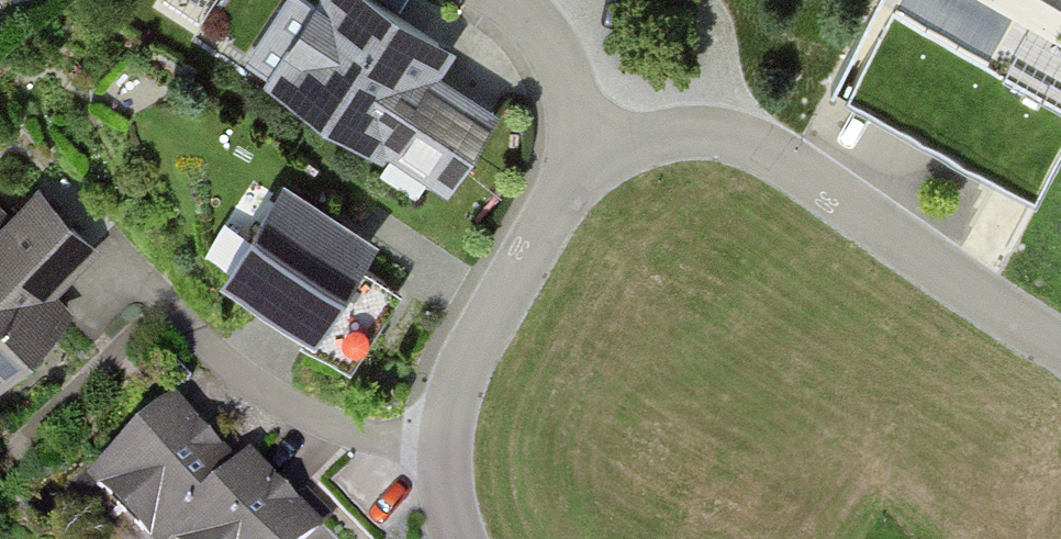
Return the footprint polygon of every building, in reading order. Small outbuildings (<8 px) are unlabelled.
[(450,173),(486,118),(419,74),(440,43),(375,0),(334,0),(327,12),(318,6),(291,47),(300,53),(280,83),(371,143),(381,128),(450,173)] [(845,94),(1036,203),(1060,160),(1060,0),(1009,0),(1023,8),(991,65),(893,10),(845,94)] [(267,246),(246,278),(274,297),(265,311),(349,367),(400,292),(354,262),(366,245),(285,191),(253,237),(267,246)] [(65,313),(41,289),(89,243),(42,195),(12,224),(0,211),(0,375),(65,313)] [(99,483),(154,538),(175,538),(239,477),(174,411),(99,483)] [(175,538),(176,538),(305,538),(331,515),(307,491),(290,508),(250,466),(239,477),(175,538)]
